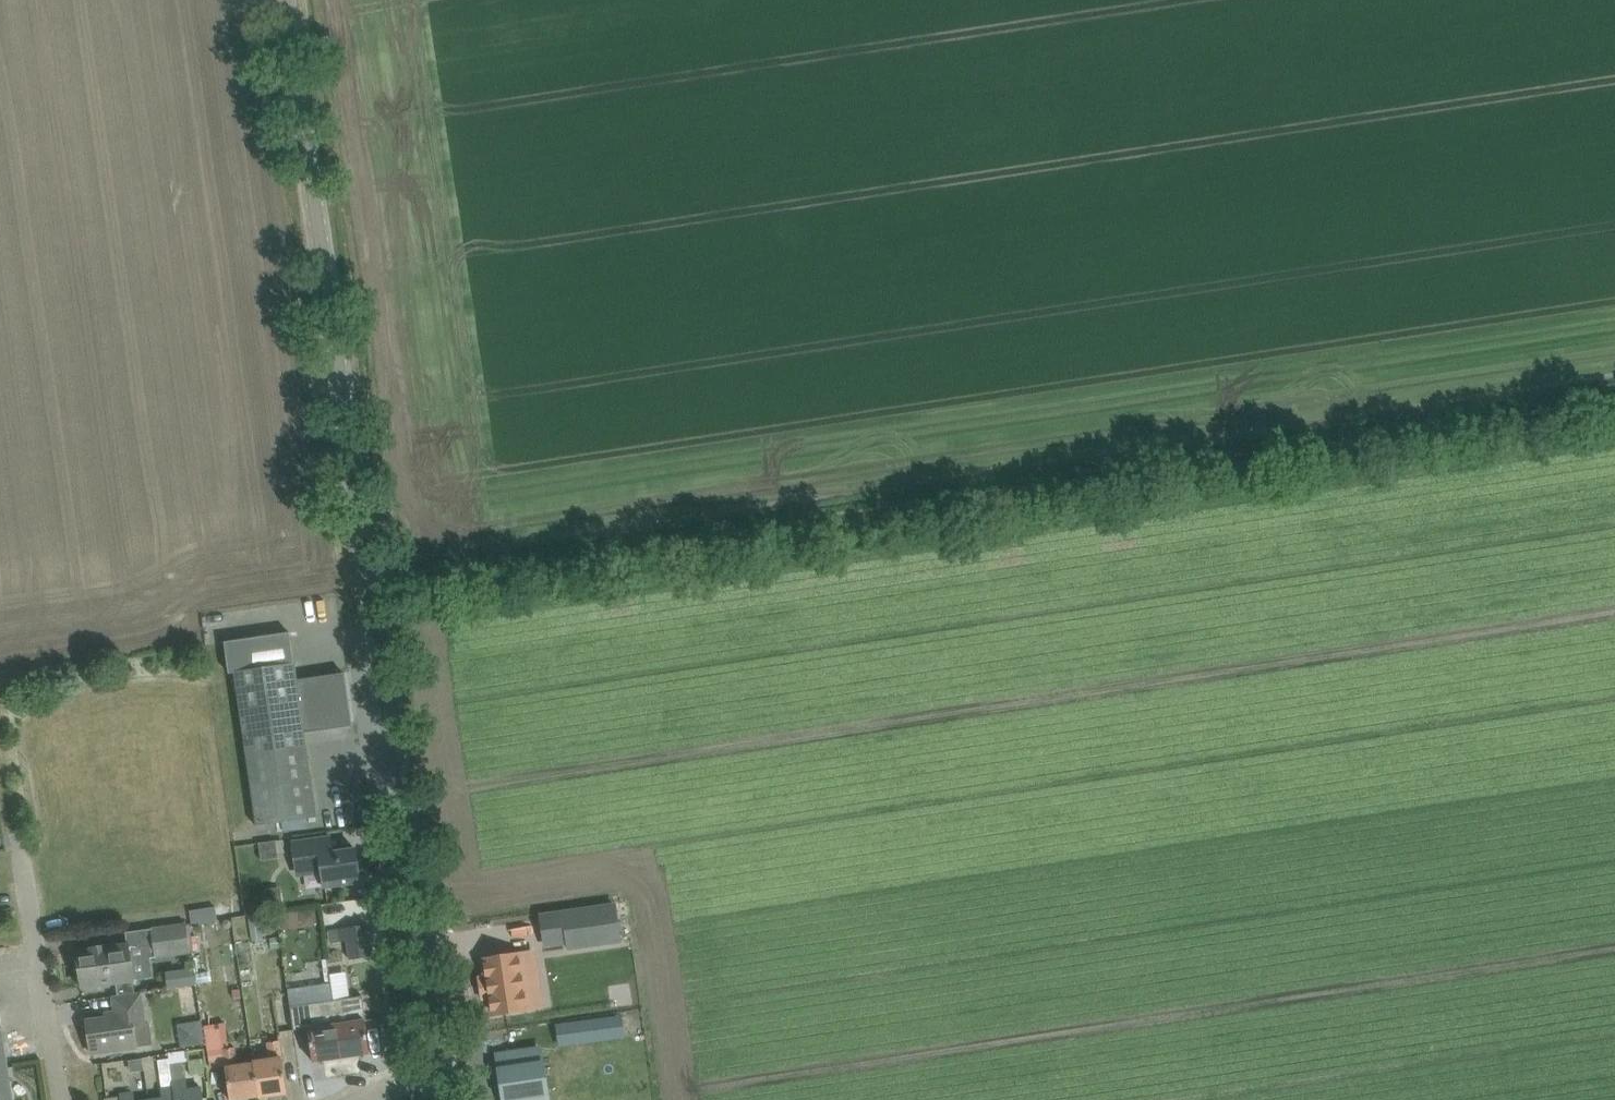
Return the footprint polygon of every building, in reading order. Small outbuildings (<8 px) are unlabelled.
[(317,817),(305,734),(353,727),(345,675),(297,682),(295,664),(236,671),(256,825),(296,820),(317,817)] [(330,836),(292,842),(297,871),(305,869),(306,874),(322,871),(325,886),(361,880),(356,847),(332,851),(330,836)] [(278,857),(275,840),(259,843),(262,860),(278,857)] [(283,907),(281,893),(265,895),(266,909),(283,907)] [(564,913),(568,944),(569,948),(621,940),(615,906),(564,913)] [(216,907),(206,908),(208,921),(218,920),(216,907)] [(302,912),(303,918),(304,925),(318,923),(316,908),(302,910),(302,912)] [(302,928),(299,911),(281,913),(284,930),(302,928)] [(259,914),(250,916),(254,941),(263,939),(259,914)] [(368,924),(340,928),(328,930),(330,943),(348,940),(350,960),(372,957),(368,924)] [(188,925),(152,929),(156,956),(192,952),(188,925)] [(92,950),(77,952),(82,987),(117,982),(119,997),(136,994),(134,980),(134,979),(154,977),(151,957),(156,956),(152,929),(152,928),(126,932),(128,945),(126,945),(105,948),(105,946),(92,948),(92,950)] [(279,937),(271,938),(273,948),(280,947),(279,937)] [(520,956),(485,961),(488,978),(490,995),(493,1013),(528,1007),(520,956)] [(615,968),(616,1003),(631,1002),(630,967),(615,968)] [(174,971),(176,987),(197,984),(195,968),(174,971)] [(345,969),(326,972),(327,980),(286,987),(289,1004),(349,995),(345,969)] [(197,974),(198,983),(210,981),(208,971),(197,974)] [(106,1018),(87,1020),(92,1053),(113,1050),(138,1046),(153,1044),(151,1022),(147,1023),(145,1012),(142,993),(136,994),(119,997),(114,998),(116,1010),(117,1016),(106,1018)] [(335,1000),(333,1000),(337,1024),(342,1058),(370,1054),(365,1020),(364,1014),(362,996),(351,997),(335,1000)] [(333,1000),(291,1006),(294,1030),(296,1030),(309,1028),(311,1040),(314,1062),(342,1058),(337,1024),(333,1000)] [(0,1009),(0,1099),(14,1099),(0,1009)] [(201,1020),(178,1024),(181,1047),(205,1043),(201,1020)] [(586,1021),(558,1025),(561,1045),(589,1041),(586,1021)] [(287,1092),(284,1071),(281,1040),(269,1041),(271,1059),(254,1061),(259,1096),(287,1092)] [(254,1061),(239,1063),(237,1045),(224,1047),(228,1079),(231,1099),(234,1099),(259,1096),(254,1061)] [(499,1056),(505,1099),(547,1099),(540,1050),(499,1056)] [(188,1078),(185,1059),(182,1060),(181,1051),(172,1053),(172,1056),(176,1087),(175,1087),(177,1099),(205,1099),(203,1089),(189,1090),(188,1078)] [(154,1099),(177,1099),(175,1087),(162,1089),(164,1099),(154,1099)]
